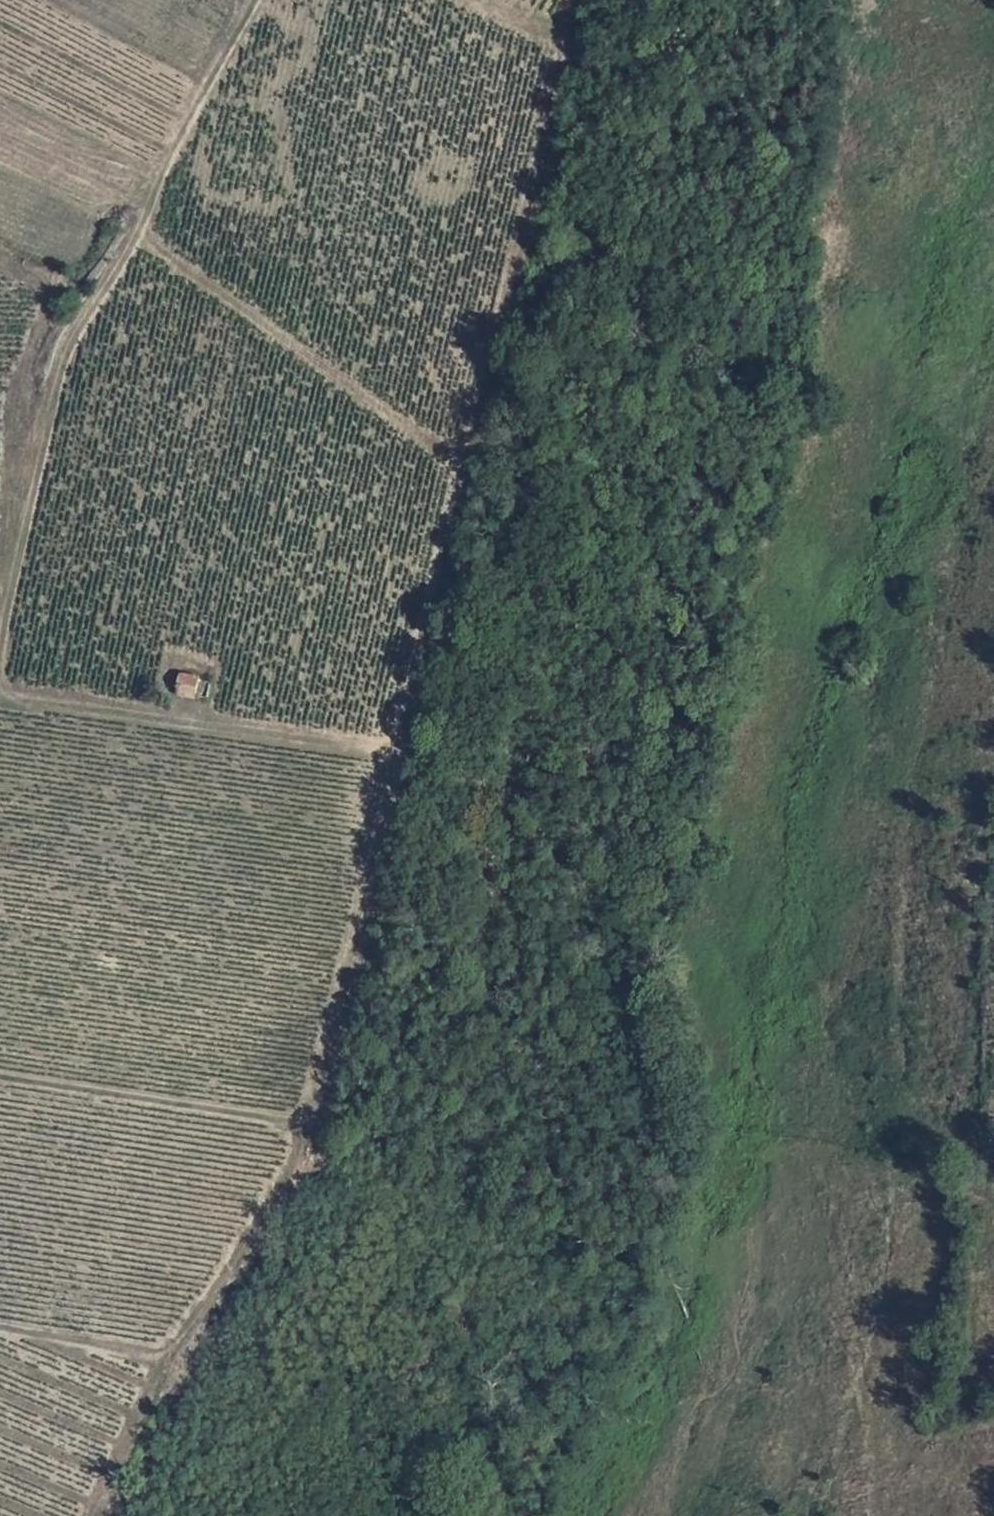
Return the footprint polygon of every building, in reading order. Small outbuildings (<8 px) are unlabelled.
[(175,690),(195,694),(198,676),(179,672),(175,690)]
